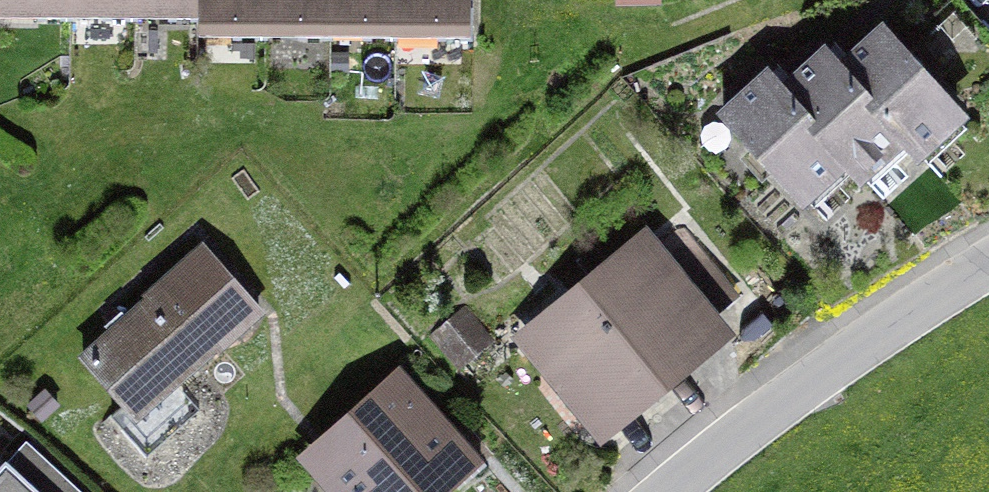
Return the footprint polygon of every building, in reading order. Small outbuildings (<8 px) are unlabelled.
[(63,0),(0,0),(0,19),(63,20),(63,0)] [(132,0),(63,0),(63,20),(132,20),(132,0)] [(132,20),(200,20),(200,0),(132,0),(132,20)] [(268,0),(200,0),(200,20),(200,38),(268,39),(268,0)] [(335,0),(268,0),(268,39),(335,39),(335,0)] [(402,0),(335,0),(335,39),(402,39),(402,0)] [(402,39),(471,39),(471,0),(402,0),(402,39)] [(914,34),(972,97),(988,82),(988,32),(960,0),(951,0),(914,34)] [(839,68),(898,133),(914,150),(958,110),(883,28),(839,68)] [(782,90),(842,155),(856,171),(898,133),(839,68),(824,52),(782,90)] [(767,74),(723,113),(798,195),(842,155),(782,90),(767,74)] [(679,230),(543,342),(601,412),(703,327),(701,324),(732,295),(679,230)] [(258,311),(203,250),(146,300),(147,302),(84,359),(132,412),(162,386),(165,390),(214,347),(216,348),(258,311)] [(463,311),(435,335),(457,361),(485,338),(463,311)] [(396,388),(320,455),(352,491),(418,491),(448,465),(408,419),(417,411),(396,388)] [(26,446),(0,474),(0,491),(53,491),(64,481),(26,446)]
